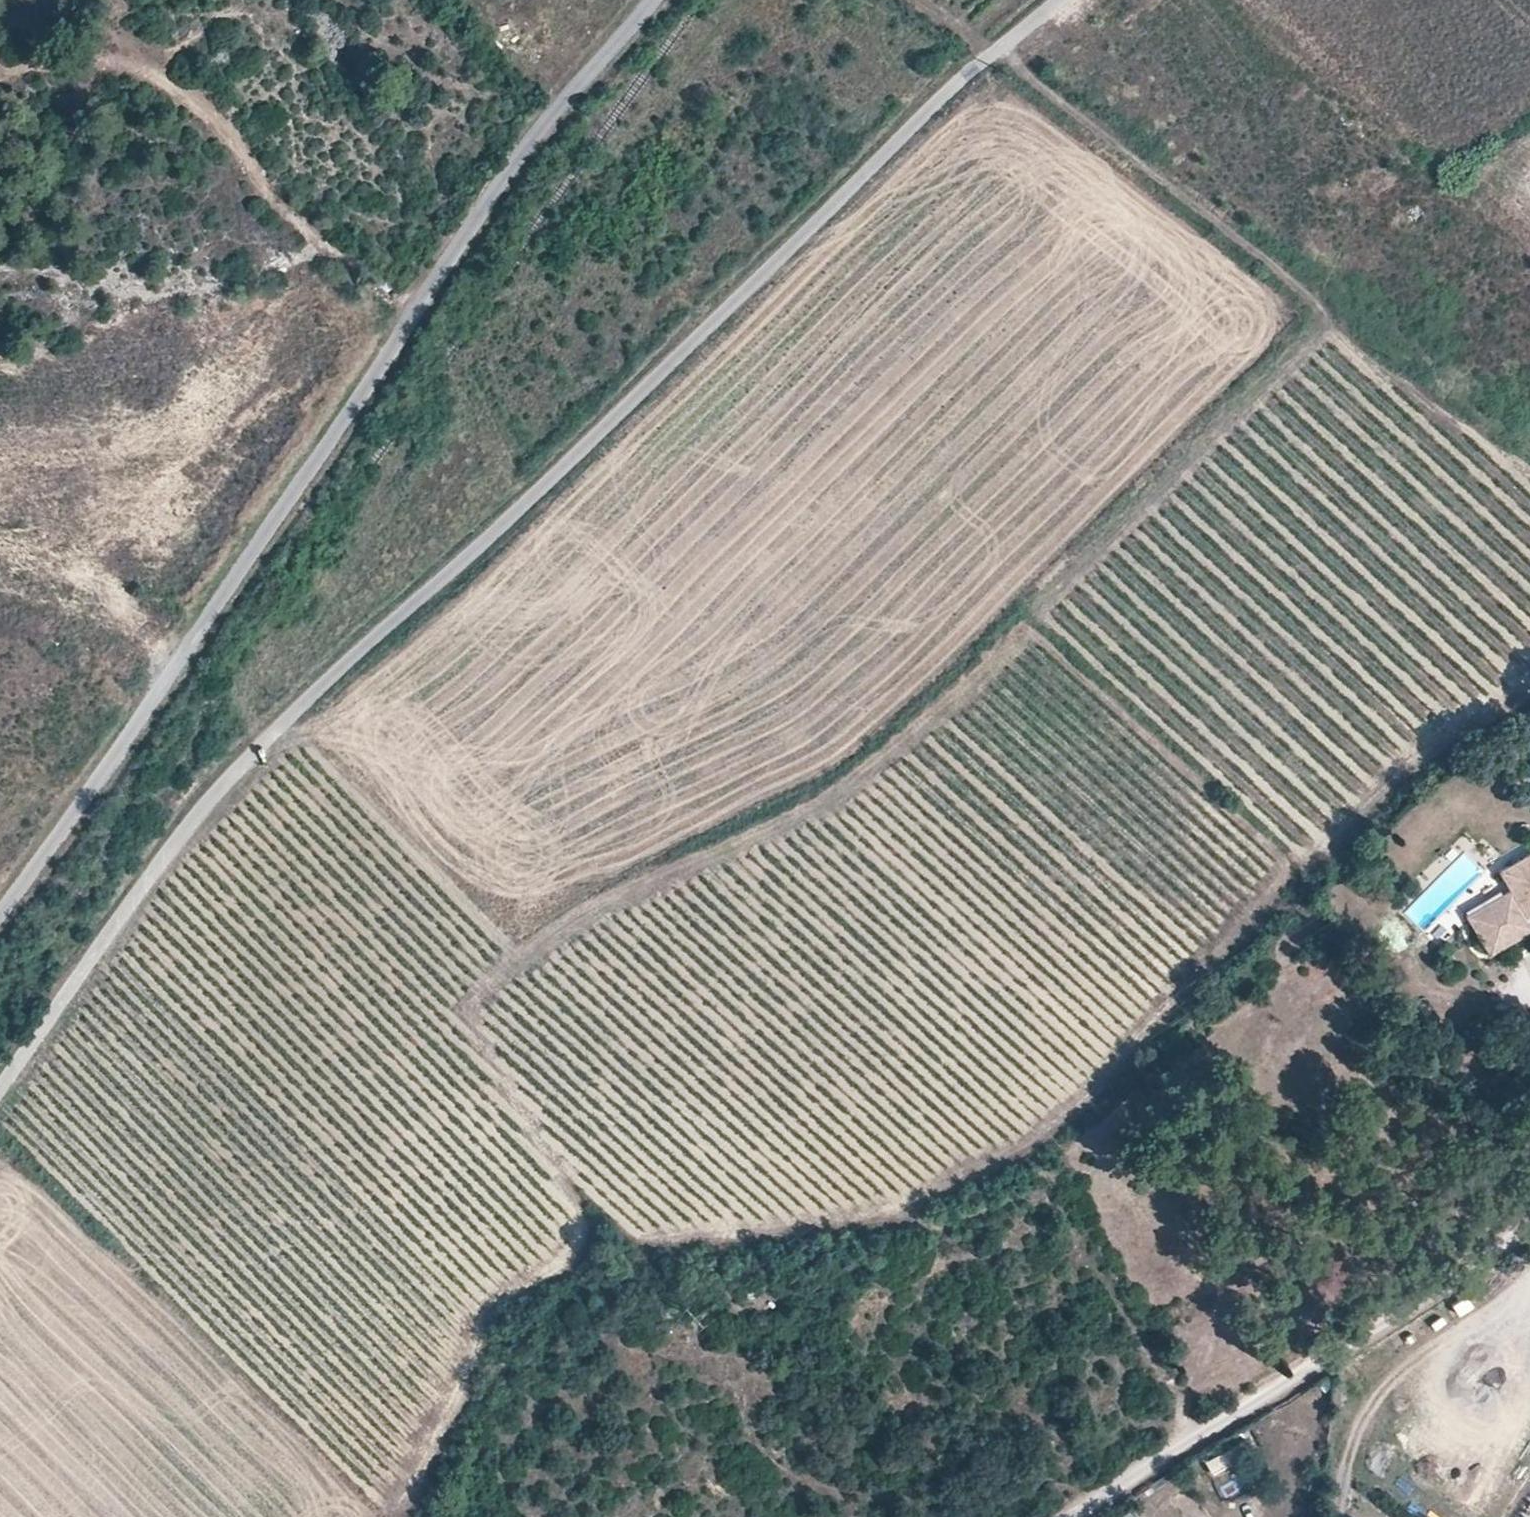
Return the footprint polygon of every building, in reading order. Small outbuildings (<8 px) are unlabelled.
[(1497,871),(1509,890),(1466,916),(1489,952),(1529,928),(1529,925),(1525,917),(1529,914),(1529,850),(1497,871)] [(1212,1475),(1232,1467),(1224,1447),(1204,1455),(1212,1475)]
